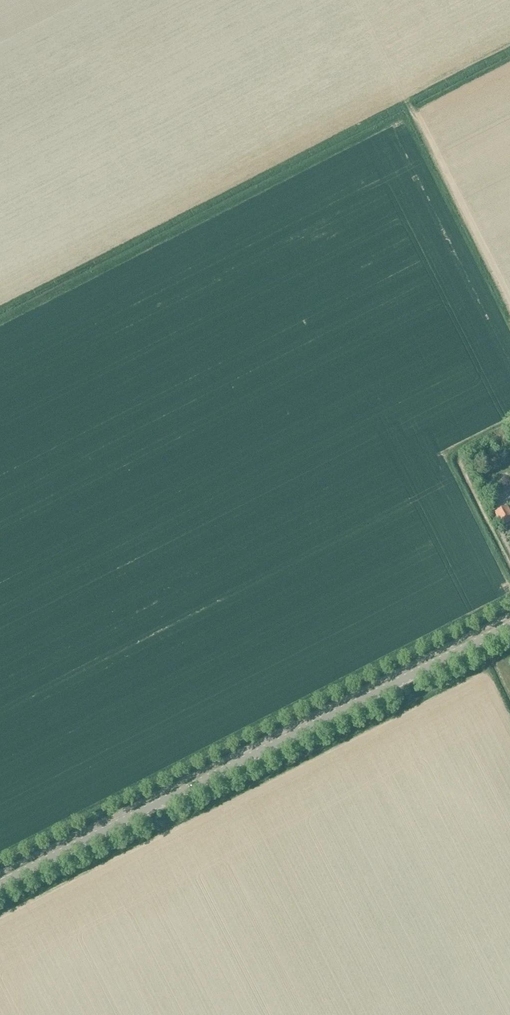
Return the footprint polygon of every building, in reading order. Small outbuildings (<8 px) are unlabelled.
[(506,506),(494,512),(501,526),(509,521),(509,513),(506,506)]
